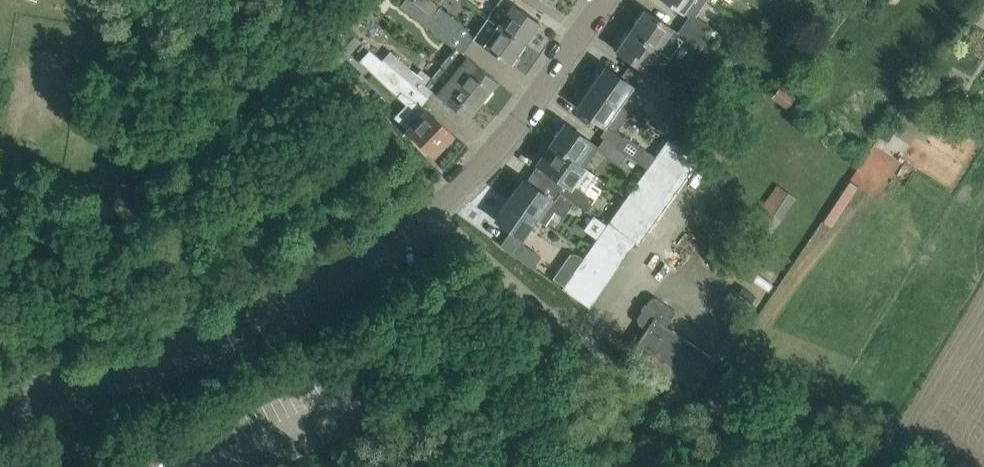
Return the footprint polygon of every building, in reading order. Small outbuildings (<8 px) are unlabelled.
[(363,2),(372,9),(379,0),(365,0),(363,2)] [(411,0),(394,0),(401,5),(399,7),(445,40),(451,31),(411,1),(411,0)] [(430,0),(426,0),(424,2),(421,0),(412,0),(411,1),(451,31),(459,21),(430,0)] [(523,10),(508,0),(498,0),(495,4),(487,16),(524,44),(539,22),(523,10)] [(706,0),(667,0),(689,15),(683,24),(706,40),(714,29),(695,16),(706,0)] [(706,40),(683,24),(678,32),(645,9),(639,18),(640,19),(632,30),(657,48),(667,56),(679,38),(698,51),(706,40)] [(524,44),(487,16),(478,29),(472,37),(494,53),(510,64),(524,44)] [(643,68),(657,48),(632,30),(624,42),(623,42),(617,50),(643,68)] [(705,64),(697,76),(707,82),(726,54),(712,44),(705,55),(701,61),(705,64)] [(497,80),(481,68),(456,48),(449,57),(441,66),(482,99),(497,80)] [(368,50),(359,59),(398,97),(408,85),(381,61),(368,50)] [(390,51),(381,61),(408,85),(416,74),(390,51)] [(482,99),(441,66),(431,79),(425,86),(451,105),(467,118),(482,99)] [(645,83),(643,81),(626,69),(620,77),(605,66),(599,75),(600,76),(592,87),(626,111),(645,83)] [(674,86),(651,70),(643,81),(645,83),(666,98),(674,86)] [(781,86),(771,98),(785,109),(795,97),(781,86)] [(625,114),(626,111),(592,87),(583,99),(582,98),(576,107),(605,127),(599,134),(616,145),(623,134),(615,129),(617,127),(620,124),(623,120),(625,114)] [(672,104),(654,128),(666,136),(683,112),(672,104)] [(453,134),(439,120),(424,106),(403,126),(414,136),(433,155),(444,144),(448,145),(453,140),(451,136),(453,134)] [(891,119),(881,137),(887,141),(898,123),(891,119)] [(598,146),(565,123),(559,132),(560,132),(552,143),(585,167),(597,150),(619,166),(628,154),(616,145),(599,134),(599,135),(604,138),(598,146)] [(638,243),(664,204),(696,157),(666,137),(574,272),(563,288),(589,307),(601,290),(634,241),(638,243)] [(572,185),(585,167),(552,143),(543,156),(542,155),(536,164),(559,179),(553,187),(563,194),(574,202),(586,211),(594,200),(572,185)] [(565,214),(574,202),(563,194),(553,187),(540,178),(535,187),(524,179),(510,199),(535,218),(543,223),(553,210),(565,214)] [(768,234),(793,199),(776,187),(752,222),(768,234)] [(519,242),(535,218),(510,199),(495,220),(511,230),(500,245),(532,268),(540,256),(519,242)] [(715,359),(666,325),(676,311),(656,297),(650,298),(637,318),(638,323),(645,329),(633,346),(694,388),(715,359)] [(590,455),(585,466),(621,466),(590,455)]
